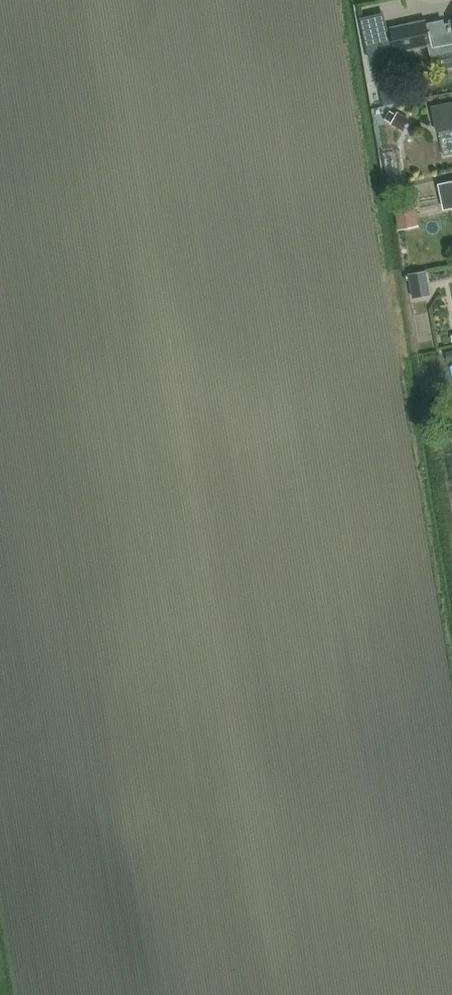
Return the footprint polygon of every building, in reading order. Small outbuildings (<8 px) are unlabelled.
[(429,36),(425,19),(391,26),(396,49),(429,43),(431,53),(451,48),(451,31),(429,36)] [(387,29),(365,34),(369,53),(392,48),(387,29)] [(400,86),(381,90),(384,104),(403,101),(400,86)] [(432,104),(437,129),(451,126),(451,100),(432,104)] [(398,112),(392,123),(404,130),(410,119),(399,112),(398,112)] [(439,183),(445,209),(451,207),(451,180),(439,183)] [(419,225),(415,198),(395,201),(399,228),(410,227),(419,225)] [(418,271),(409,273),(413,298),(425,296),(423,283),(429,282),(427,270),(418,271)]
